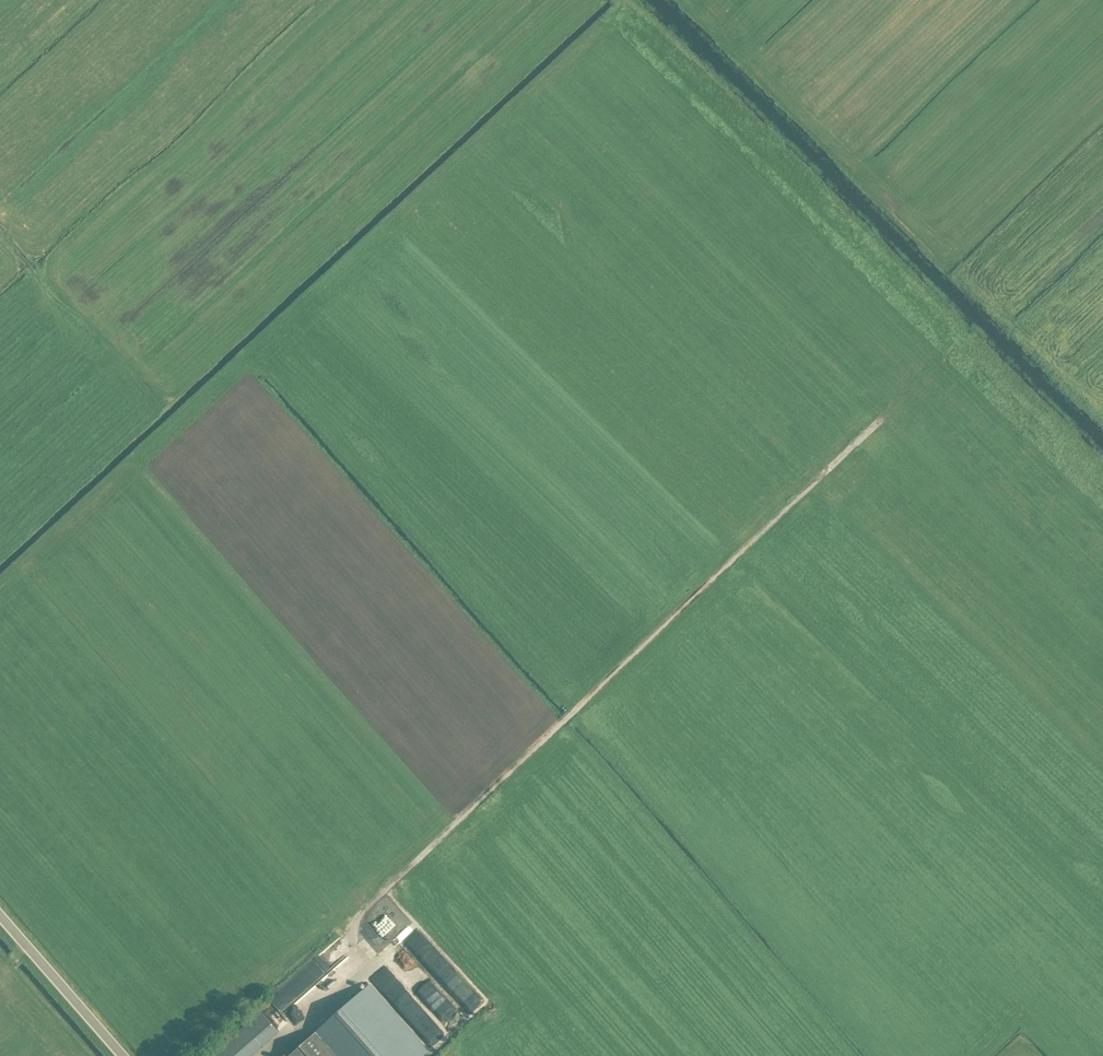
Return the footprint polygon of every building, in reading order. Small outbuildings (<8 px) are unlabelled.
[(424,978),(416,985),(440,1015),(448,1008),(424,978)] [(289,985),(273,1000),(279,1008),(296,993),(289,985)] [(310,1000),(291,1007),(295,1021),(315,1014),(310,1000)] [(408,1009),(392,1012),(394,1023),(401,1022),(402,1030),(411,1028),(408,1009)] [(278,1031),(261,1011),(210,1055),(250,1055),(278,1031)] [(332,1013),(327,1025),(340,1030),(345,1017),(332,1013)] [(323,1026),(289,1055),(350,1055),(323,1026)]
